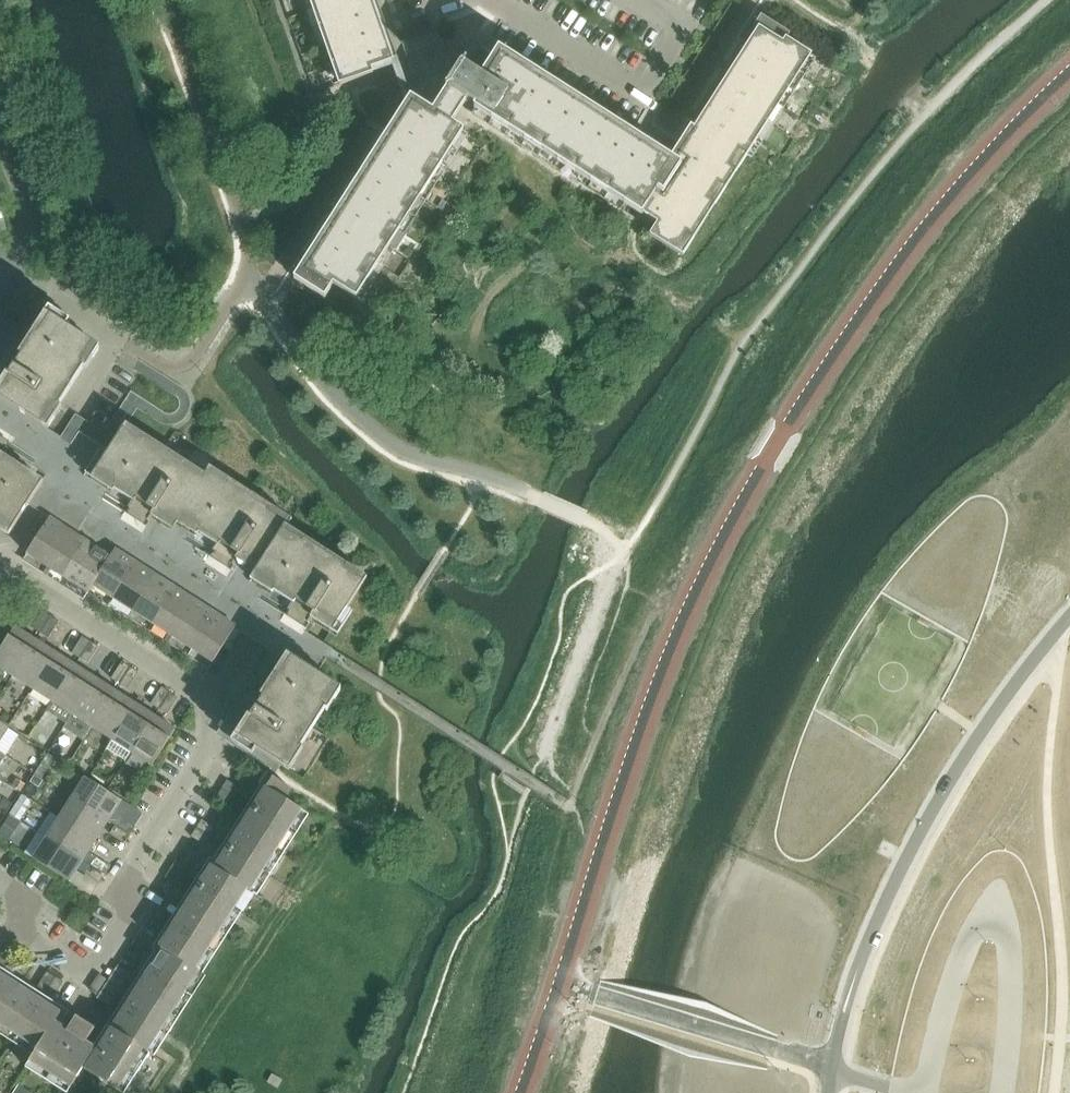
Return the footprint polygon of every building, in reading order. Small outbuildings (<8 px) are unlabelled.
[(392,61),(371,0),(310,0),(340,85),(374,73),(372,68),(392,61)] [(723,18),(731,23),(740,10),(731,4),(723,18)] [(408,26),(433,16),(428,5),(403,15),(408,26)] [(731,23),(723,18),(714,31),(714,32),(723,37),(731,23)] [(414,26),(418,36),(433,30),(430,20),(414,26)] [(683,256),(811,55),(786,39),(781,36),(782,35),(765,25),(764,24),(760,22),(757,28),(760,29),(675,162),(665,156),(662,160),(502,58),(501,58),(484,48),(470,70),(462,65),(447,89),(476,107),(475,109),(644,217),(646,215),(660,224),(652,236),(683,256)] [(418,36),(414,26),(399,31),(402,41),(418,36)] [(701,51),(710,57),(719,43),(710,37),(701,51)] [(710,57),(701,51),(693,65),(702,70),(710,57)] [(680,84),(689,89),(698,76),(689,70),(680,84)] [(689,89),(680,84),(672,98),(680,103),(689,89)] [(357,299),(453,149),(464,131),(434,112),(431,116),(413,105),(306,271),(304,270),(300,275),(304,277),(328,293),(334,284),(357,299)] [(360,131),(364,124),(369,117),(360,112),(351,126),(360,131)] [(351,126),(347,132),(342,139),(351,145),(360,131),(351,126)] [(342,139),(338,146),(334,153),(342,158),(351,145),(342,139)] [(334,172),(338,165),(342,158),(334,153),(325,167),(334,172)] [(321,172),(317,178),(313,185),(322,191),(330,178),(321,172)] [(314,203),(318,197),(322,191),(313,185),(305,198),(314,203)] [(300,205),(296,212),(291,219),(300,225),(309,211),(300,205)] [(291,238),(296,231),(300,225),(291,219),(283,233),(291,238)] [(283,233),(278,239),(274,246),(283,252),(291,238),(283,233)] [(274,246),(270,253),(265,260),(274,266),(283,252),(274,246)] [(7,375),(0,387),(0,399),(7,403),(0,415),(0,426),(31,446),(96,345),(47,314),(21,353),(14,349),(0,371),(7,375)] [(205,478),(204,477),(165,452),(149,441),(126,427),(125,426),(116,440),(77,415),(61,440),(140,491),(129,508),(151,522),(161,505),(180,517),(205,478)] [(13,530),(43,484),(3,458),(9,449),(0,443),(0,522),(13,530)] [(291,522),(250,496),(209,470),(204,477),(205,478),(180,517),(219,542),(213,551),(235,565),(241,556),(260,568),(285,529),(286,530),(291,522)] [(49,567),(58,552),(71,531),(50,518),(37,539),(28,554),(49,567)] [(366,580),(325,554),(286,530),(285,529),(260,568),(299,593),(288,610),(310,624),(316,614),(336,627),(366,580)] [(68,580),(90,546),(91,544),(71,531),(58,552),(49,567),(68,580)] [(111,559),(110,558),(111,557),(91,544),(90,546),(68,580),(89,593),(93,586),(98,578),(99,578),(111,559)] [(93,586),(113,599),(136,563),(116,550),(111,557),(110,558),(111,559),(99,578),(98,578),(93,586)] [(133,611),(143,597),(156,575),(136,563),(113,599),(133,611)] [(153,624),(162,609),(170,597),(176,588),(156,575),(143,597),(133,611),(153,624)] [(170,597),(162,609),(153,624),(173,637),(190,610),(196,601),(176,588),(170,597)] [(196,601),(190,610),(173,637),(193,649),(202,635),(216,613),(196,601)] [(41,633),(52,616),(43,611),(33,628),(41,633)] [(216,613),(202,635),(193,649),(214,663),(237,627),(216,613)] [(52,616),(41,633),(49,638),(60,622),(52,616)] [(0,651),(0,667),(13,676),(36,640),(15,627),(0,651)] [(328,659),(333,651),(334,649),(301,628),(284,655),(289,659),(265,696),(255,690),(241,712),(251,718),(238,738),(285,768),(337,686),(318,674),(328,659)] [(81,658),(91,642),(83,636),(72,653),(81,658)] [(13,676),(33,689),(56,653),(36,640),(13,676)] [(91,642),(81,658),(89,664),(99,647),(91,642)] [(33,689),(53,701),(76,666),(56,653),(33,689)] [(120,684),(131,667),(123,662),(112,678),(120,684)] [(48,709),(68,722),(73,714),(96,678),(76,666),(53,701),(48,709)] [(131,667),(120,684),(129,689),(139,672),(131,667)] [(115,691),(96,678),(73,714),(93,727),(115,691)] [(160,709),(171,692),(162,687),(152,704),(160,709)] [(93,727),(113,739),(135,704),(115,691),(93,727)] [(171,692),(160,709),(168,714),(179,698),(171,692)] [(135,704),(113,739),(107,748),(126,761),(132,752),(155,716),(135,704)] [(132,752),(153,765),(176,730),(155,716),(132,752)] [(9,728),(0,722),(0,742),(9,728)] [(61,761),(62,744),(45,742),(44,760),(61,761)] [(138,989),(95,1057),(51,1029),(62,1013),(0,974),(0,1024),(38,1048),(31,1060),(72,1087),(84,1068),(118,1090),(144,1050),(148,1052),(200,971),(197,969),(247,890),(251,892),(303,810),(285,799),(292,789),(266,773),(259,784),(266,789),(216,868),(212,866),(199,887),(160,947),(164,949),(138,989)] [(43,780),(35,775),(31,782),(39,787),(43,780)] [(86,777),(73,798),(108,821),(122,800),(86,777)] [(17,778),(12,786),(21,791),(26,784),(17,778)] [(222,789),(234,796),(240,788),(228,780),(222,789)] [(234,796),(222,789),(217,797),(229,804),(234,796)] [(22,794),(10,814),(21,821),(33,801),(22,794)] [(60,818),(96,841),(108,821),(73,798),(60,818)] [(5,799),(1,805),(8,810),(12,803),(5,799)] [(11,815),(0,832),(0,834),(9,840),(21,822),(11,815)] [(116,825),(131,835),(136,826),(121,817),(116,825)] [(47,838),(83,860),(96,841),(60,818),(47,838)] [(197,828),(209,836),(214,827),(202,820),(197,828)] [(131,835),(116,825),(111,834),(125,843),(131,835)] [(209,836),(197,828),(192,836),(204,844),(209,836)] [(47,838),(34,858),(70,881),(83,860),(47,838)] [(91,865),(105,875),(111,866),(96,857),(91,865)] [(171,869),(183,877),(188,868),(176,861),(171,869)] [(105,875),(91,865),(85,873),(100,883),(105,875)] [(183,877),(171,869),(166,877),(178,885),(183,877)] [(16,951),(8,946),(0,958),(0,962),(7,966),(16,951)] [(16,951),(7,966),(15,971),(24,957),(16,951)] [(113,973),(125,981),(131,972),(119,965),(113,973)] [(46,992),(56,977),(47,972),(38,986),(46,992)] [(108,981),(120,989),(125,981),(113,973),(108,981)] [(56,977),(46,992),(55,997),(64,982),(56,977)] [(103,990),(115,997),(120,989),(108,981),(103,990)] [(115,997),(103,990),(97,998),(109,1006),(115,997)] [(274,1074),(269,1082),(279,1088),(284,1080),(274,1074)]
